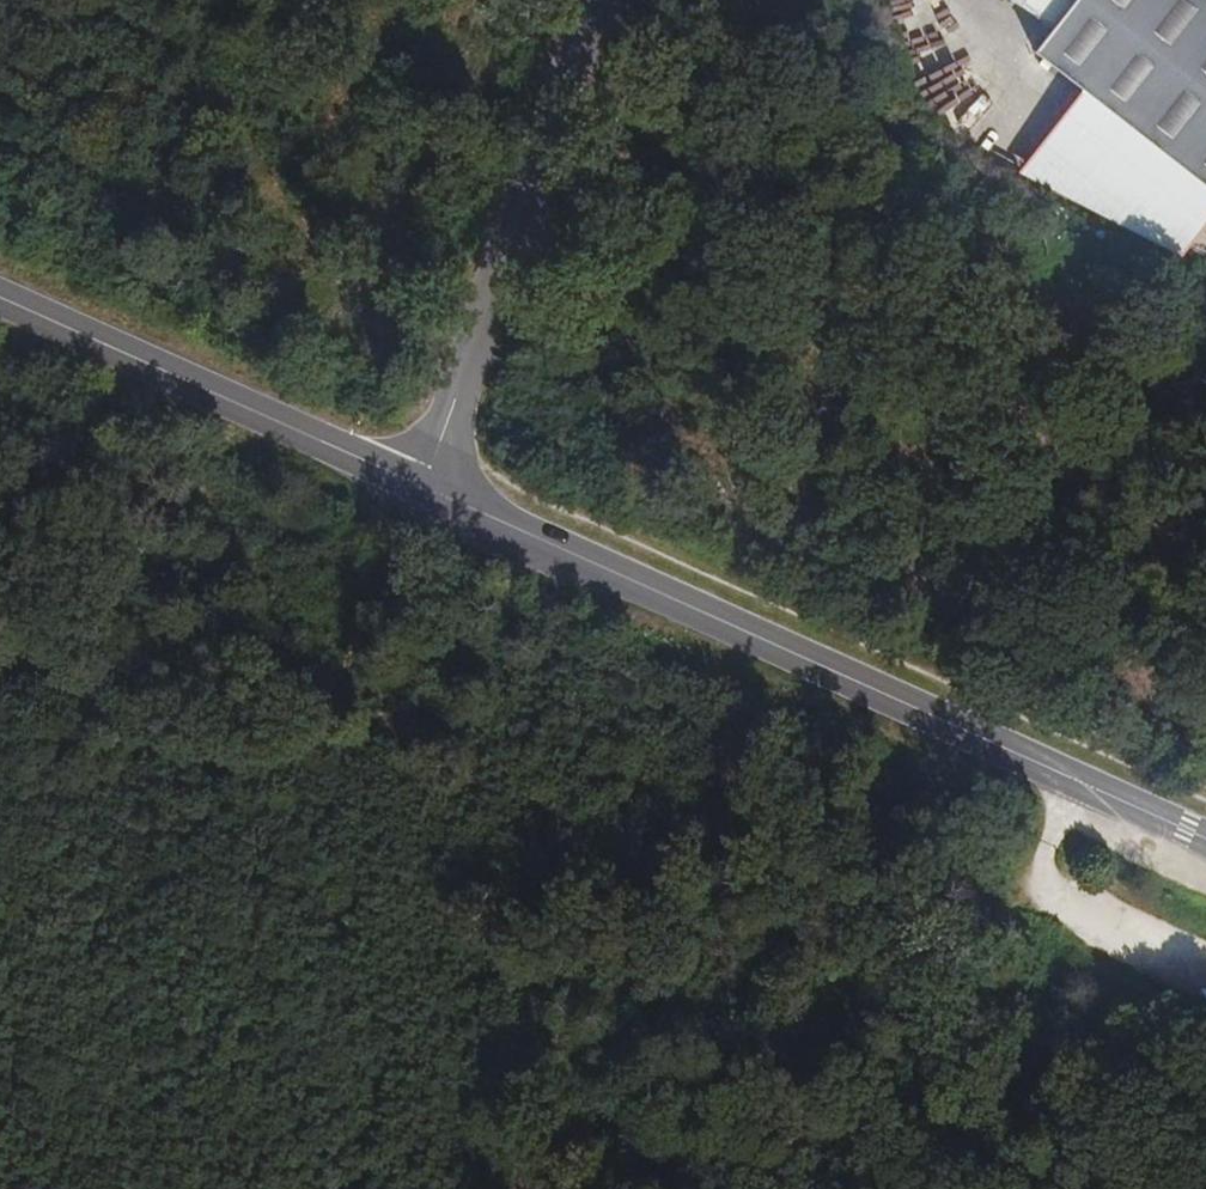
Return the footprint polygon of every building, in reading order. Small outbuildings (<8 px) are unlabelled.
[(1025,9),(1030,0),(1011,0),(1025,9)] [(1025,9),(1037,18),(1053,31),(1077,0),(1030,0),(1025,9)] [(1053,31),(1032,57),(1082,96),(1091,103),(1205,194),(1205,1),(1205,0),(1077,0),(1053,31)]
